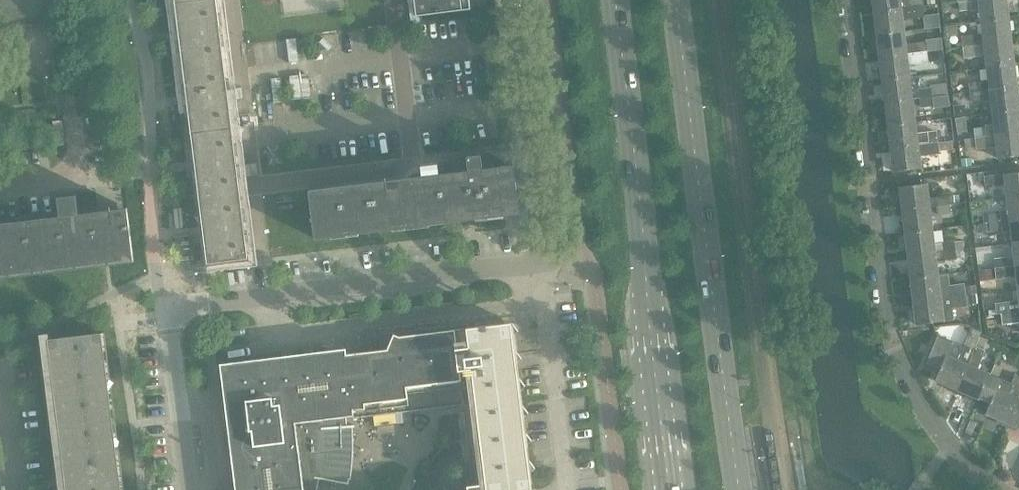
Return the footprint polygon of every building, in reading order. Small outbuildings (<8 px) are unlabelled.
[(183,68),(224,62),(216,0),(196,0),(175,3),(183,67),(183,68)] [(421,15),(471,9),(470,0),(419,0),(421,15)] [(874,11),(924,5),(923,0),(872,0),(874,11)] [(959,1),(960,11),(972,10),(972,11),(980,10),(981,21),(1008,18),(1006,0),(967,0),(959,1)] [(926,17),(924,5),(874,11),(876,34),(904,31),(902,20),(926,17)] [(1011,41),(1008,18),(981,21),(983,34),(962,37),(964,47),(1011,41)] [(876,34),(879,57),(926,52),(925,41),(905,43),(904,31),(876,34)] [(985,55),(987,67),(1014,64),(1011,41),(964,47),(965,58),(985,55)] [(879,57),(882,80),(909,76),(908,66),(929,63),(928,51),(926,52),(879,57)] [(190,132),(191,133),(232,127),(224,63),(225,63),(224,62),(183,68),(186,88),(183,88),(184,93),(186,93),(191,132),(190,132)] [(987,67),(990,90),(1016,87),(1014,64),(987,67)] [(882,80),(885,103),(912,99),(909,76),(882,80)] [(969,83),(970,92),(982,91),(981,82),(969,83)] [(920,90),(921,98),(949,95),(947,83),(930,85),(931,89),(920,90)] [(992,113),(1018,110),(1018,107),(1016,87),(990,90),(992,113)] [(982,91),(970,92),(971,103),(984,101),(982,91)] [(885,103),(888,126),(915,122),(912,99),(885,103)] [(987,136),(1018,132),(1018,110),(992,113),(994,125),(986,126),(987,136)] [(888,126),(890,148),(939,142),(937,131),(916,134),(915,122),(888,126)] [(232,127),(191,133),(191,134),(199,198),(198,198),(199,198),(240,193),(240,192),(232,128),(233,128),(232,127)] [(987,136),(976,138),(977,149),(997,147),(998,159),(1018,157),(1018,132),(987,136)] [(939,142),(890,148),(893,172),(921,169),(919,156),(940,154),(939,142)] [(309,190),(314,238),(316,238),(316,237),(486,216),(486,217),(488,217),(488,216),(502,214),(502,215),(504,215),(504,214),(519,212),(514,171),(499,173),(498,167),(488,159),(481,160),(480,155),(450,159),(452,178),(311,196),(310,190),(309,190)] [(1007,197),(1018,196),(1018,173),(985,177),(986,186),(994,185),(994,187),(1005,186),(1007,197)] [(899,187),(902,210),(929,207),(950,204),(949,196),(928,199),(926,184),(899,187)] [(0,230),(0,275),(133,259),(128,214),(95,218),(92,193),(77,195),(59,197),(62,222),(0,230)] [(240,193),(199,198),(199,199),(207,263),(206,263),(207,264),(248,259),(248,257),(240,193)] [(1007,197),(1010,220),(1018,219),(1018,196),(1007,197)] [(902,210),(905,233),(932,230),(929,207),(902,210)] [(989,214),(990,223),(1003,221),(1002,212),(989,214)] [(990,223),(991,233),(1003,231),(1003,233),(1011,232),(1012,243),(1018,242),(1018,219),(1010,220),(1003,221),(990,223)] [(989,224),(980,225),(981,233),(990,232),(989,224)] [(905,233),(908,256),(964,249),(963,241),(955,242),(955,241),(934,243),(932,230),(905,233)] [(964,249),(908,256),(911,278),(938,275),(936,265),(946,263),(946,261),(965,258),(964,249)] [(994,259),(995,268),(1008,266),(1007,257),(994,259)] [(1015,265),(1008,266),(995,268),(997,280),(1017,277),(1018,288),(1018,265),(1015,265)] [(995,269),(979,271),(981,281),(996,279),(995,269)] [(911,278),(913,301),(965,295),(964,284),(949,286),(947,274),(938,275),(911,278)] [(913,301),(916,325),(953,320),(952,308),(966,306),(965,295),(913,301)] [(1001,304),(1002,313),(1014,311),(1013,303),(1001,304)] [(1014,311),(1002,313),(1003,324),(1018,322),(1018,311),(1014,311)] [(317,485),(319,479),(348,484),(349,480),(350,480),(351,471),(352,465),(352,460),(353,454),(353,442),(353,436),(352,427),(354,427),(354,425),(347,426),(346,416),(352,415),(352,418),(373,416),(374,427),(404,423),(402,412),(459,405),(463,404),(463,412),(457,413),(461,440),(461,441),(463,460),(463,462),(466,485),(467,489),(522,489),(531,489),(529,472),(535,468),(529,460),(528,461),(526,445),(531,440),(526,433),(524,433),(522,417),(528,413),(523,406),(521,406),(519,390),(525,385),(519,378),(518,378),(516,362),(521,358),(516,351),(514,351),(512,335),(518,331),(512,324),(511,324),(511,322),(468,327),(467,323),(439,326),(439,321),(373,329),(375,345),(370,346),(371,351),(356,353),(346,354),(345,354),(335,350),(334,351),(335,351),(333,356),(326,357),(324,357),(314,353),(313,353),(311,359),(304,359),(302,359),(292,355),(292,356),(290,361),(283,362),(281,362),(271,358),(270,359),(268,364),(261,365),(261,364),(259,365),(251,366),(250,361),(225,364),(225,365),(221,375),(222,375),(227,377),(228,384),(228,386),(224,396),(225,397),(225,396),(230,398),(231,405),(230,405),(231,408),(226,418),(228,418),(232,420),(233,427),(234,430),(237,430),(237,432),(236,435),(235,438),(236,441),(233,441),(231,442),(232,450),(238,449),(240,454),(241,457),(241,459),(241,462),(241,465),(241,468),(240,470),(238,470),(239,472),(234,482),(235,482),(240,484),(241,489),(316,489),(317,485)] [(104,332),(48,339),(67,489),(124,489),(104,332)] [(935,381),(957,390),(976,347),(978,341),(968,336),(958,360),(946,355),(951,342),(937,336),(925,364),(939,371),(935,381)] [(976,347),(957,390),(979,399),(979,397),(990,374),(978,369),(985,351),(976,347)] [(1007,423),(1018,396),(1018,376),(1015,375),(1008,393),(997,389),(1001,378),(990,374),(979,397),(990,402),(985,413),(1007,423)] [(1007,423),(1018,428),(1018,396),(1007,423)]
